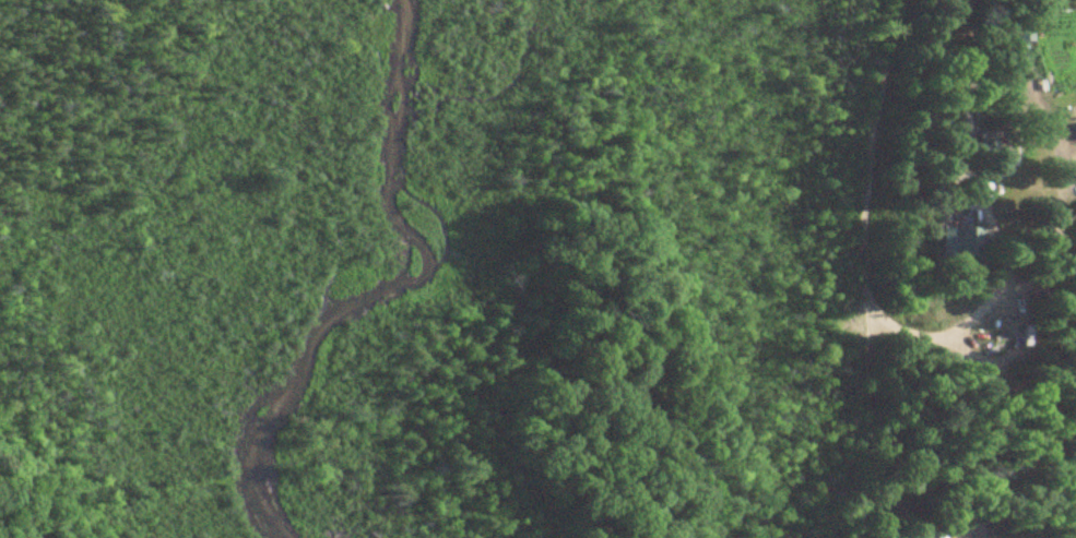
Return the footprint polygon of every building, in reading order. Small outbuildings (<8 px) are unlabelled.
[(975,257),(975,229),(954,229),(954,257),(975,257)]
